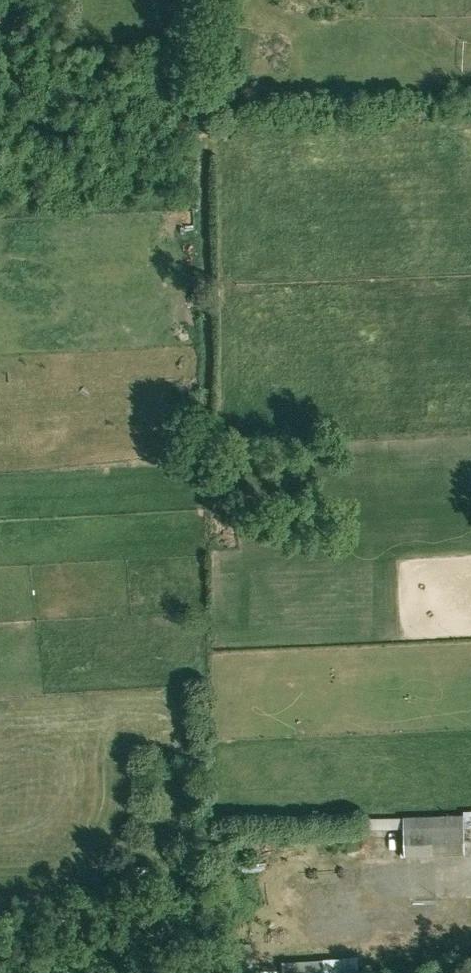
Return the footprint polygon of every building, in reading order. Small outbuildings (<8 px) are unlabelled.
[(406,857),(466,855),(464,815),(404,817),(406,857)] [(404,829),(403,821),(379,821),(379,830),(404,829)]
